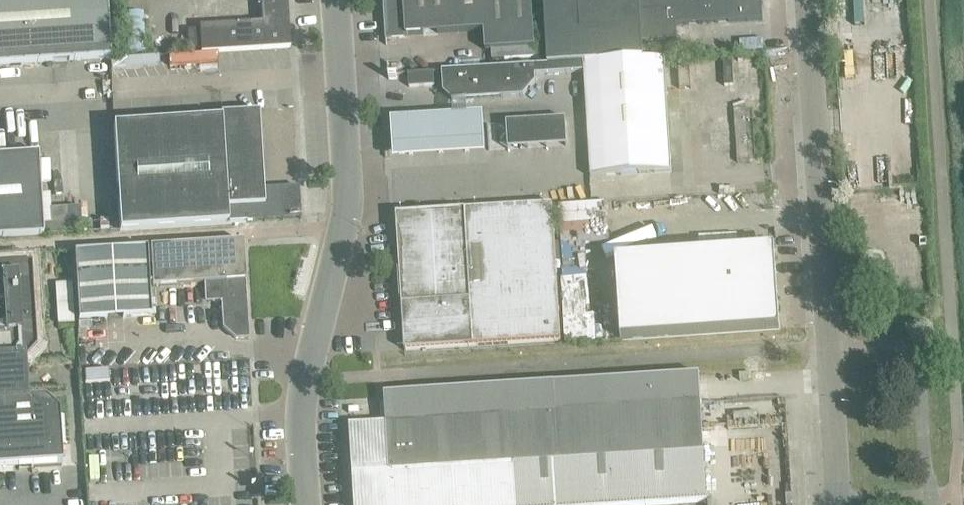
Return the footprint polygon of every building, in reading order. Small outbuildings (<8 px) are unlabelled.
[(110,58),(106,0),(0,0),(0,65),(110,58)] [(200,53),(290,48),(287,0),(260,0),(261,22),(199,26),(200,53)] [(385,36),(484,30),(485,50),(534,47),(531,0),(383,0),(385,36)] [(547,64),(583,62),(642,58),(641,40),(641,39),(676,37),(675,30),(675,24),(684,24),(688,23),(698,23),(702,23),(707,22),(709,22),(715,22),(717,22),(729,21),(761,19),(761,16),(761,5),(760,1),(760,0),(543,0),(547,64)] [(583,62),(547,64),(441,70),(443,92),(452,100),(522,96),(535,82),(534,75),(583,72),(590,177),(671,172),(664,58),(642,59),(642,58),(583,62)] [(246,221),(300,218),(298,187),(262,189),(261,174),(258,129),(259,129),(258,113),(221,116),(221,119),(113,126),(120,230),(227,223),(246,222),(246,221)] [(481,113),(389,118),(392,159),(484,154),(481,113)] [(564,118),(504,121),(507,147),(566,145),(564,118)] [(43,235),(38,153),(0,156),(0,237),(43,235)] [(396,214),(404,349),(560,340),(552,205),(471,209),(396,214)] [(222,328),(235,338),(248,338),(242,242),(150,248),(153,286),(203,283),(204,295),(213,302),(220,302),(222,328)] [(74,253),(75,267),(78,320),(151,315),(147,248),(74,253)] [(614,259),(620,340),(779,329),(774,248),(614,259)] [(61,465),(57,414),(43,401),(24,403),(22,364),(35,350),(29,267),(0,269),(0,469),(61,465)] [(699,374),(384,394),(391,504),(639,504),(706,501),(699,374)]
